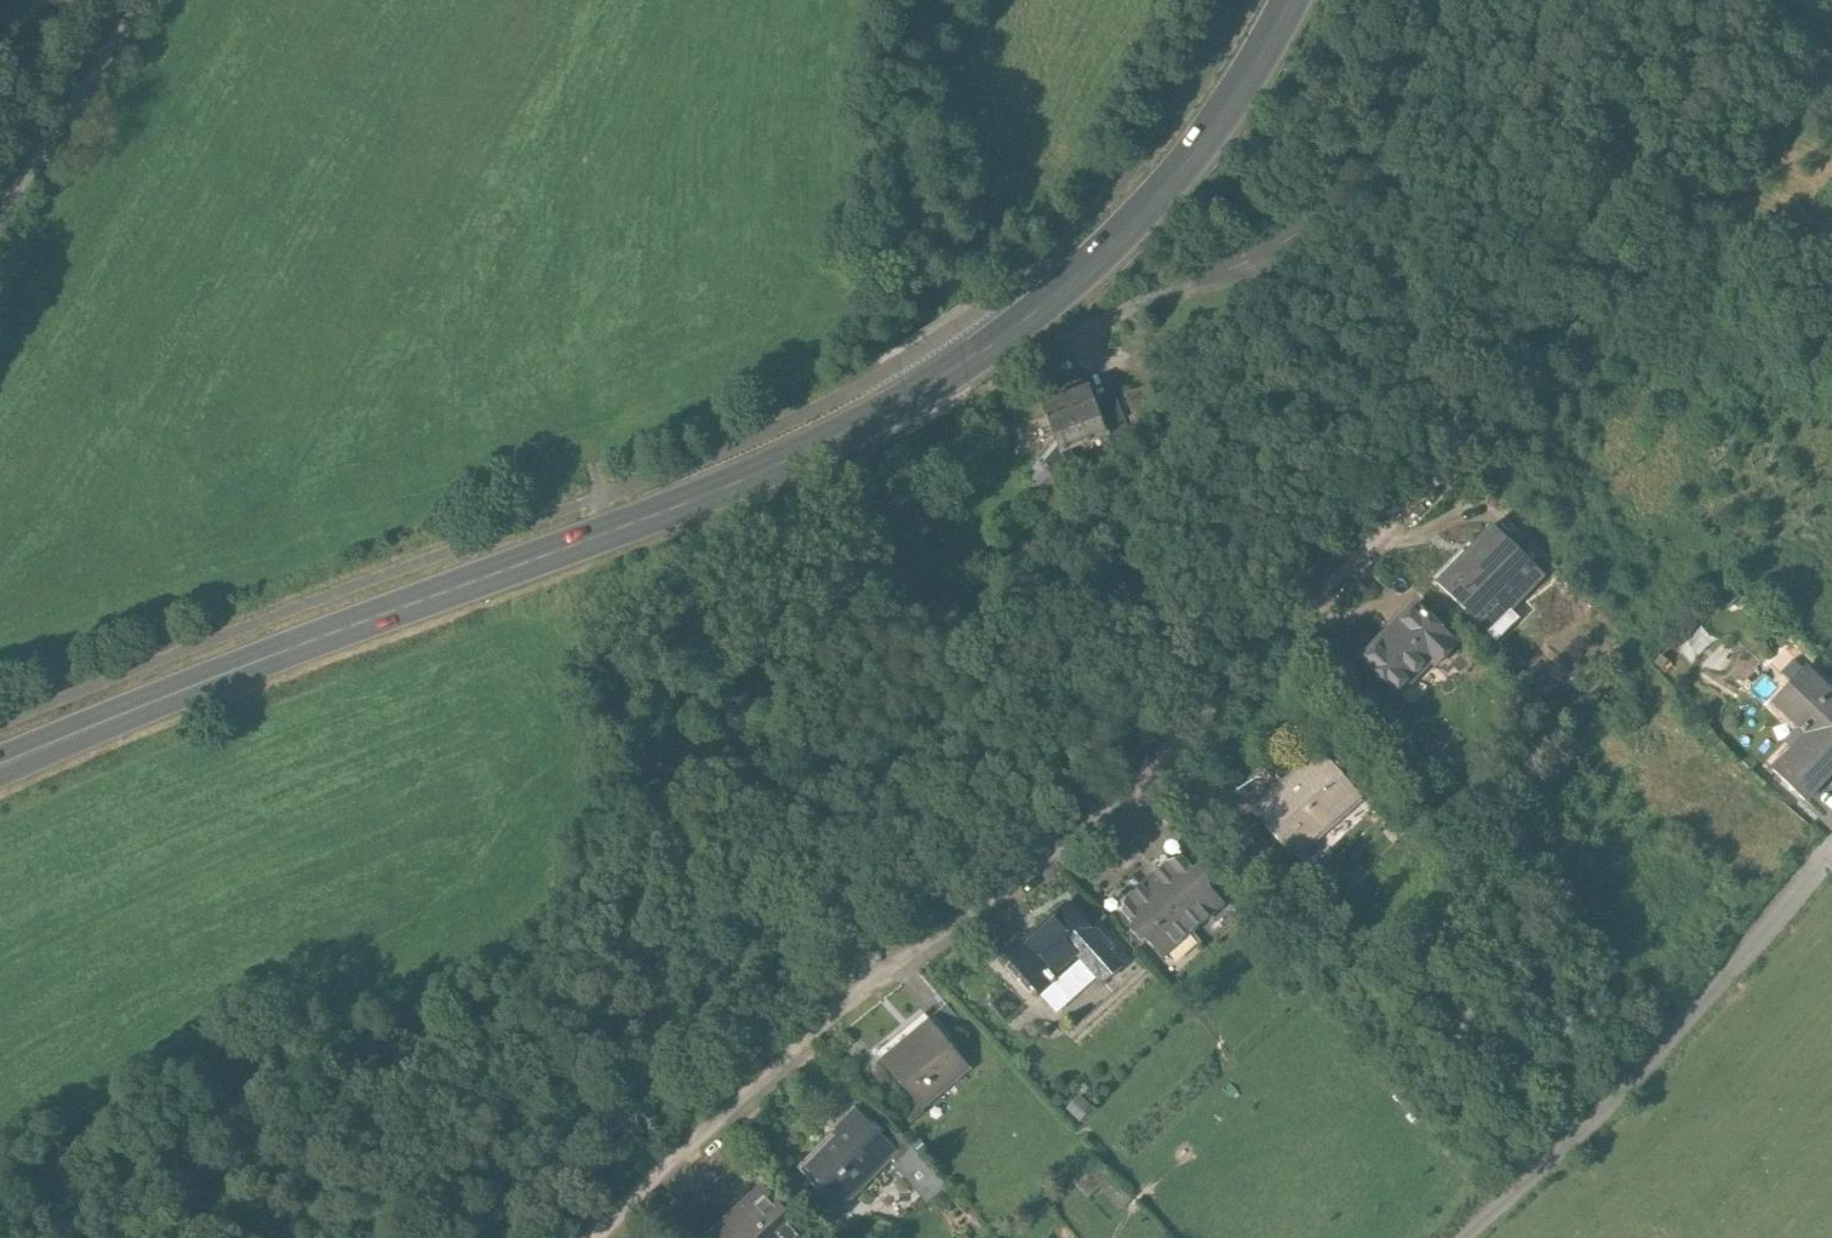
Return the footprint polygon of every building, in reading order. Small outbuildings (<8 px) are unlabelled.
[(1109,428),(1096,383),(1019,405),(1031,449),(1109,428)] [(1492,527),(1435,584),(1495,644),(1552,586),(1492,527)] [(1455,642),(1418,606),(1367,658),(1404,694),(1455,642)] [(1763,708),(1799,746),(1776,767),(1805,798),(1831,773),(1831,700),(1804,670),(1763,708)] [(1358,807),(1322,762),(1255,814),(1291,860),(1358,807)] [(1186,858),(1168,864),(1128,900),(1123,913),(1135,927),(1132,930),(1144,944),(1148,939),(1164,957),(1226,904),(1210,885),(1213,882),(1201,868),(1198,872),(1186,858)] [(1069,905),(1023,946),(1018,940),(1003,953),(1039,994),(1052,983),(1055,985),(1058,982),(1056,980),(1081,957),(1104,983),(1122,967),(1099,941),(1100,940),(1069,905)] [(887,996),(850,1026),(875,1057),(912,1027),(887,996)] [(965,1029),(947,1007),(935,1017),(953,1039),(965,1029)] [(947,1041),(930,1021),(886,1057),(913,1090),(907,1094),(922,1112),(972,1071),(956,1052),(950,1057),(941,1046),(947,1041)] [(856,1111),(833,1135),(837,1139),(802,1174),(824,1196),(819,1202),(833,1216),(893,1157),(897,1153),(889,1144),(856,1111)] [(949,1182),(899,1133),(889,1144),(897,1153),(893,1157),(898,1161),(895,1164),(931,1200),(949,1182)] [(751,1213),(743,1204),(707,1237),(708,1237),(808,1237),(809,1237),(771,1195),(751,1213)]
